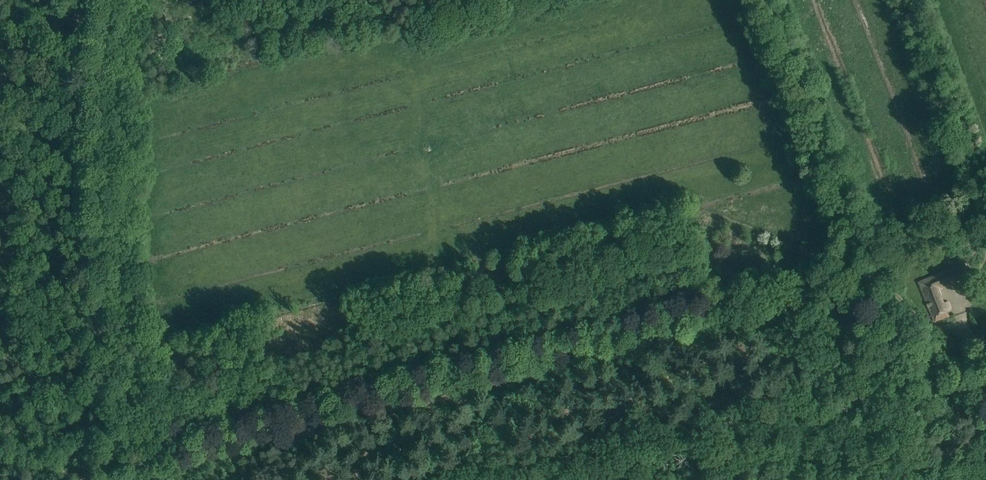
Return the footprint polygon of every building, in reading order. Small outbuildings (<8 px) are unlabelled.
[(944,303),(938,289),(970,276),(965,263),(919,282),(934,321),(938,320),(936,315),(951,309),(948,301),(944,303)]
